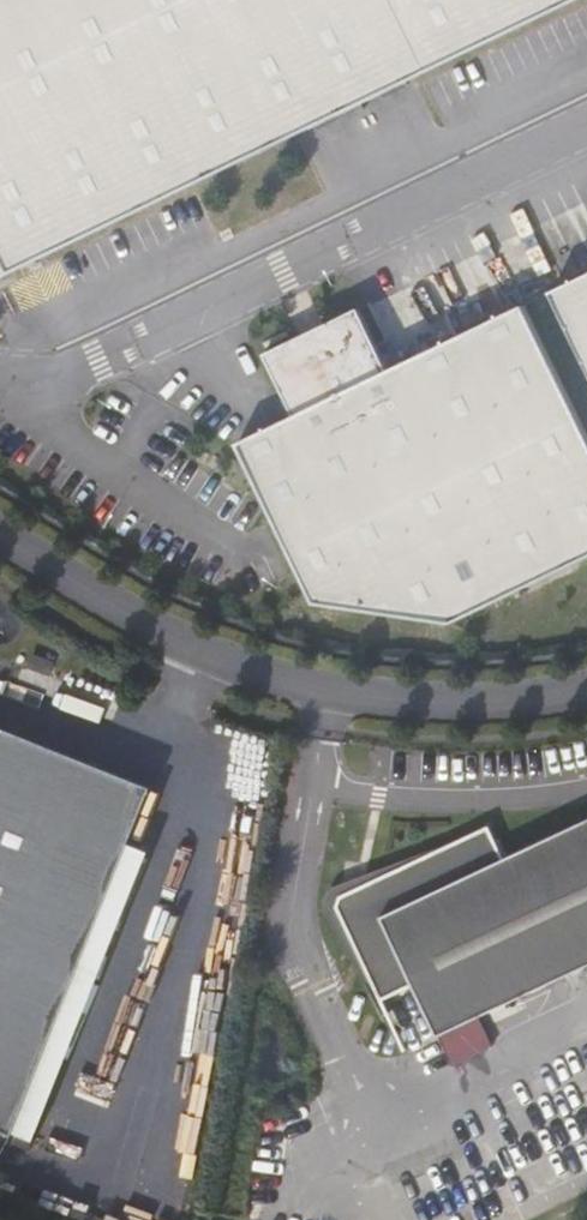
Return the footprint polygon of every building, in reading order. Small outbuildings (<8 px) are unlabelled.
[(53,262),(224,175),(396,86),(565,0),(0,0),(0,289),(53,262)] [(551,280),(586,352),(586,354),(586,262),(551,280)] [(317,590),(443,609),(454,610),(510,582),(586,545),(586,421),(584,414),(552,348),(525,293),(421,343),(390,358),(359,295),(267,340),(297,403),(239,431),(280,516),(308,572),(317,590)] [(29,669),(51,678),(57,665),(35,656),(29,669)] [(40,1070),(66,1005),(89,951),(124,865),(143,818),(155,790),(98,766),(0,727),(0,791),(77,822),(51,888),(34,931),(13,983),(0,1015),(0,1054),(40,1070)] [(13,983),(34,931),(51,888),(77,822),(0,791),(0,1015),(13,983)] [(435,1030),(490,1004),(571,964),(586,957),(586,809),(533,836),(499,852),(485,819),(411,854),(334,892),(332,902),(365,969),(378,995),(409,979),(433,1027),(435,1030)] [(40,1070),(0,1054),(0,1131),(15,1137),(26,1109),(34,1089),(33,1089),(40,1070)]
